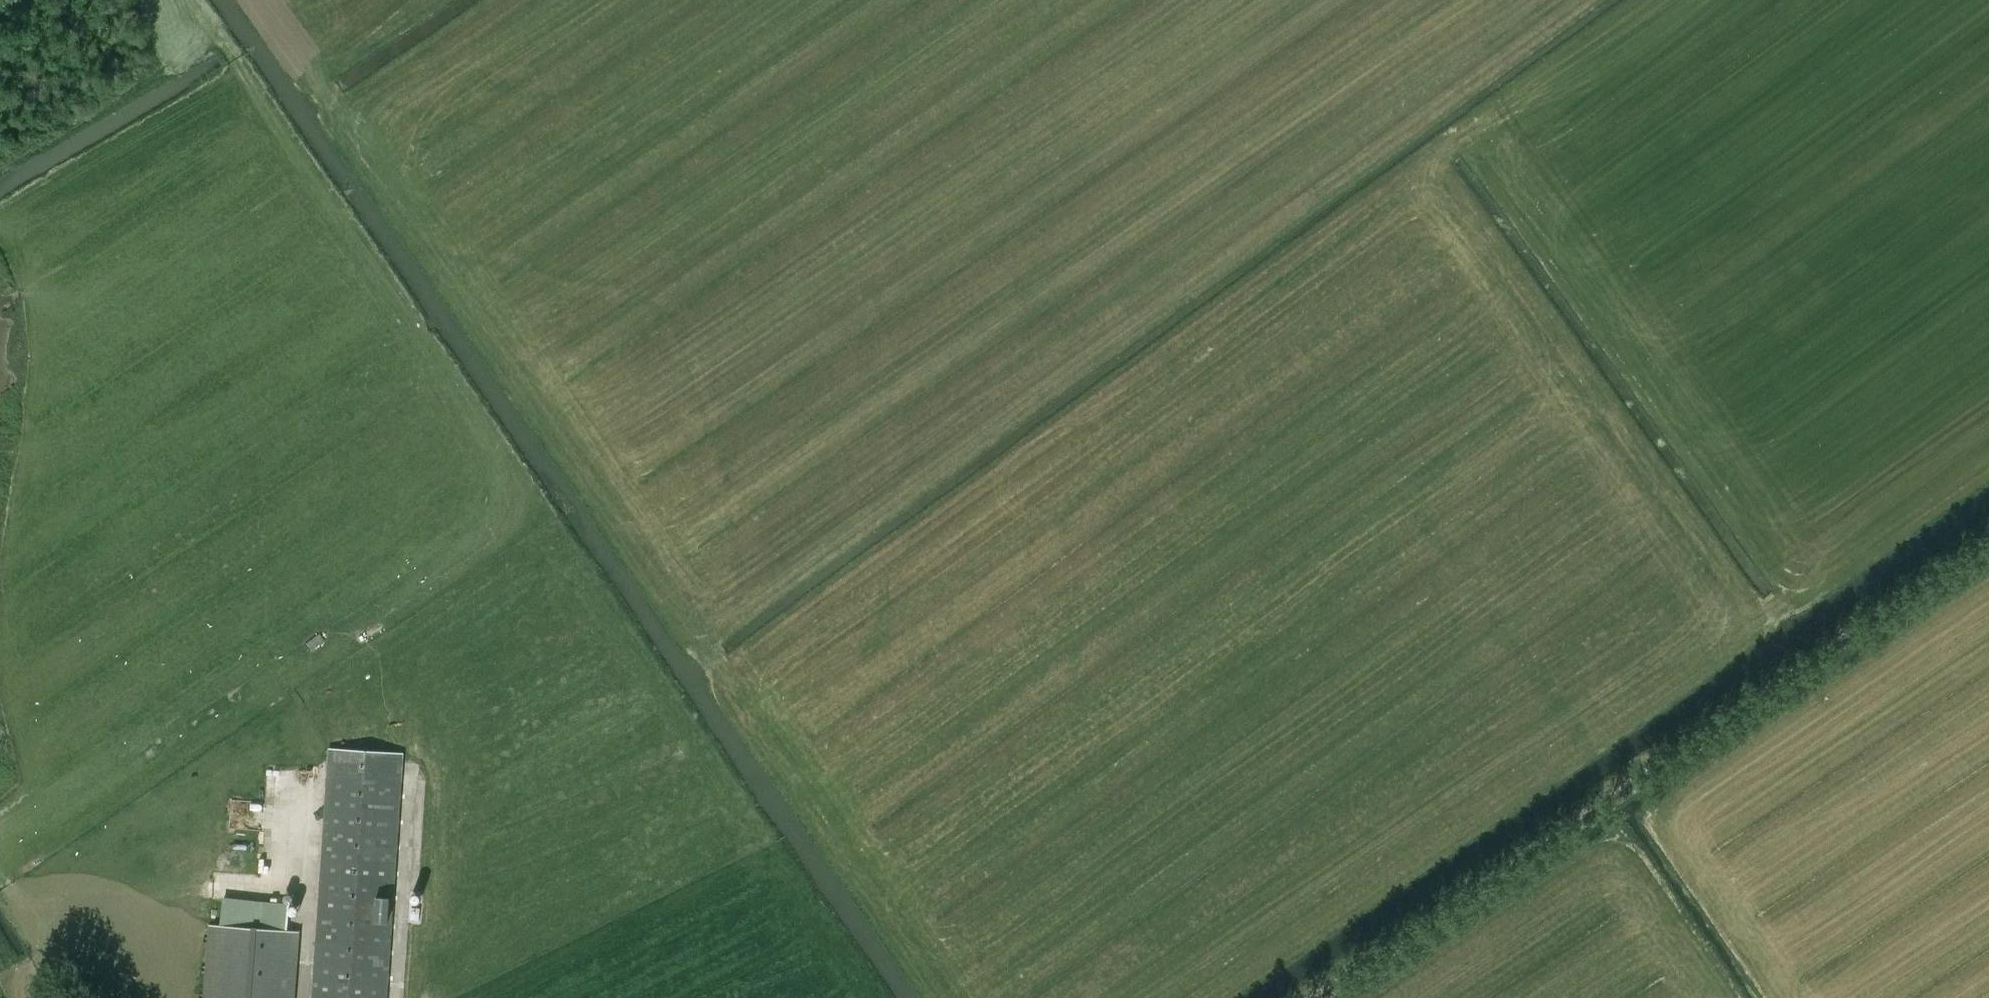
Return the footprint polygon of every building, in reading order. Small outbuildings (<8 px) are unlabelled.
[(326,778),(312,997),(387,997),(402,782),(400,782),(402,754),(329,749),(328,778),(326,778)] [(223,896),(220,925),(208,925),(203,997),(293,997),(298,930),(254,928),(257,900),(223,896)]
